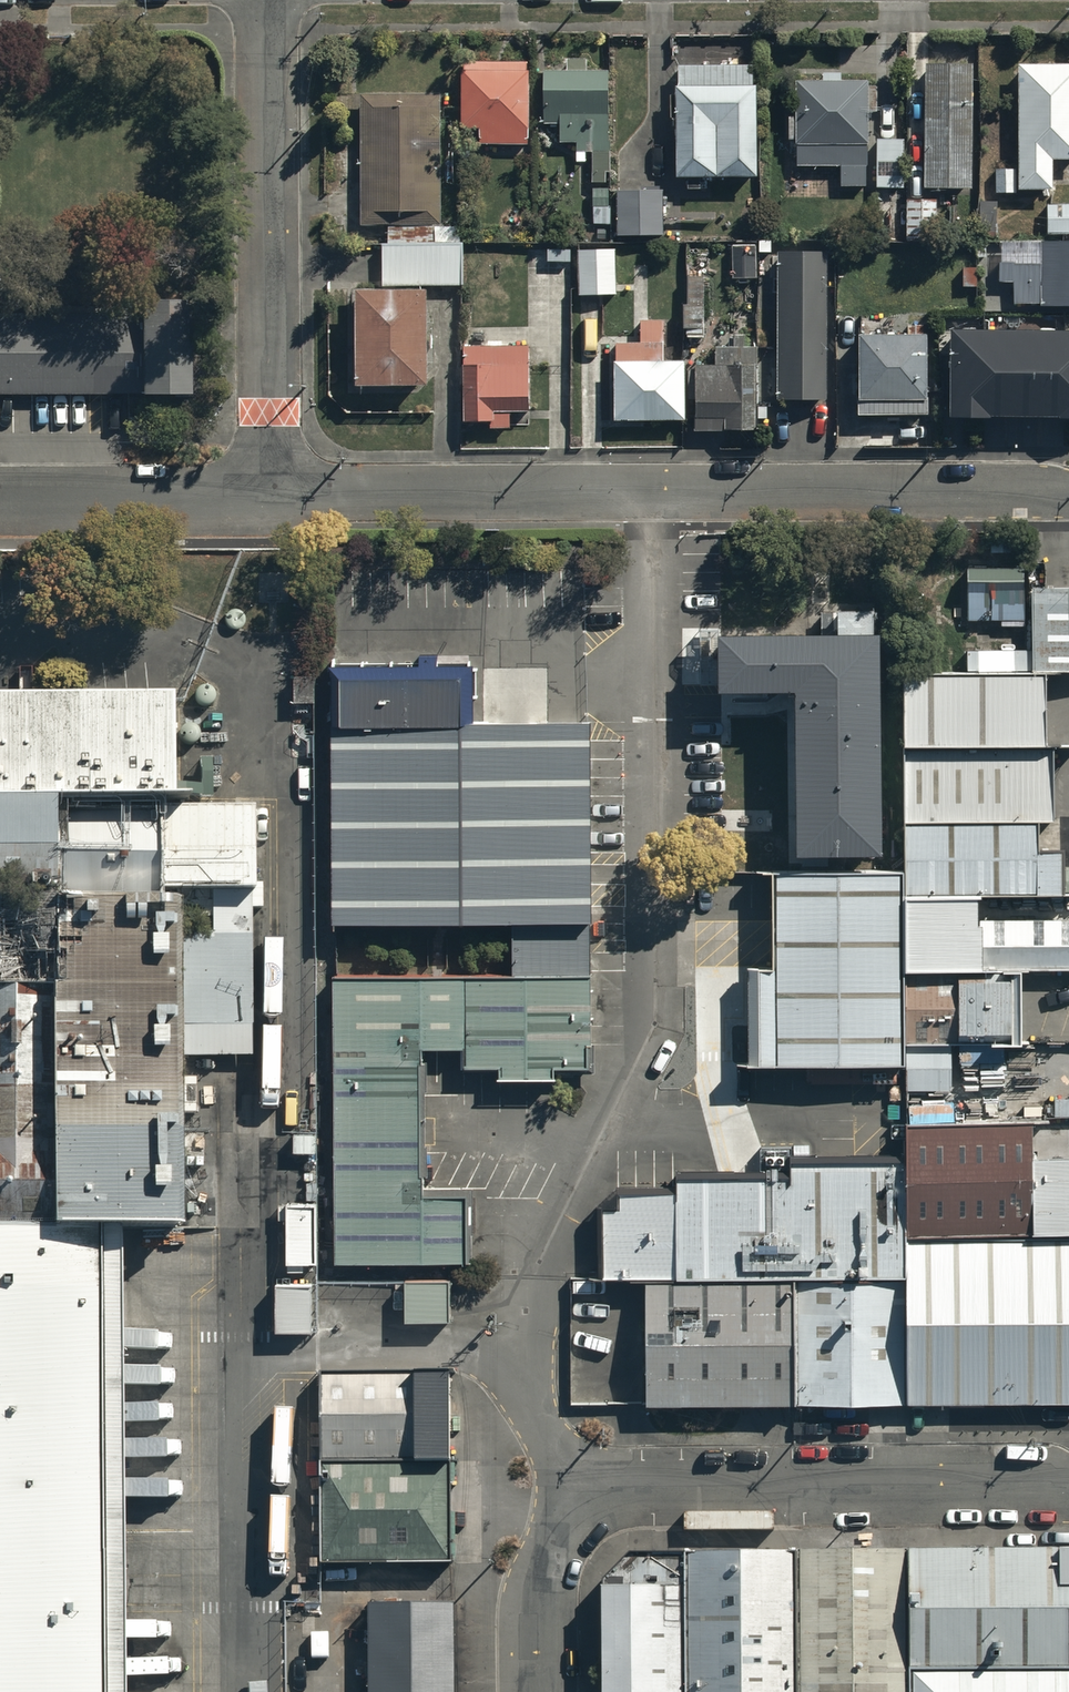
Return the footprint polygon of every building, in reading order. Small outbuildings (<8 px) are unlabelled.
[(528,62),(464,62),(465,142),(529,142),(528,62)] [(1016,65),(1017,191),(1051,190),(1051,162),(1068,162),(1068,64),(1050,64),(1016,65)] [(971,66),(930,66),(931,188),(972,188),(971,66)] [(756,175),(756,85),(752,85),(752,67),(678,67),(678,85),(675,85),(675,96),(670,96),(670,117),(676,117),(676,175),(756,175)] [(608,69),(542,69),(542,123),(559,123),(559,143),(609,143),(608,69)] [(867,186),(869,79),(842,79),(841,71),(822,71),(822,80),(795,80),(796,115),(789,115),(789,140),(797,139),(797,166),(841,165),(841,185),(867,186)] [(445,93),(359,94),(360,219),(445,219),(445,93)] [(902,139),(879,140),(879,189),(902,189),(902,139)] [(609,149),(593,149),(593,178),(609,178),(609,149)] [(665,190),(619,191),(619,234),(665,234),(665,190)] [(611,196),(595,196),(595,215),(611,214),(611,196)] [(934,202),(907,202),(907,242),(934,242),(934,202)] [(1047,202),(1046,233),(1068,233),(1068,202),(1047,202)] [(1012,306),(1040,305),(1040,309),(1068,309),(1068,239),(1045,239),(1045,264),(998,265),(999,285),(1012,285),(1012,306)] [(757,277),(756,244),(732,244),(733,278),(757,277)] [(615,248),(577,248),(578,295),(616,295),(615,248)] [(383,286),(356,286),(357,378),(431,378),(431,290),(459,289),(459,250),(383,250),(383,286)] [(826,250),(779,250),(779,259),(773,258),(773,266),(779,266),(779,398),(826,398),(826,250)] [(706,286),(688,286),(688,339),(707,339),(706,286)] [(141,396),(141,391),(190,391),(190,294),(138,294),(138,314),(0,314),(0,396),(141,396)] [(668,362),(668,343),(668,320),(642,320),(642,343),(617,344),(617,422),(685,421),(685,361),(668,362)] [(950,332),(950,415),(1068,415),(1068,332),(950,332)] [(927,398),(928,333),(860,333),(859,415),(929,416),(929,398),(927,398)] [(528,345),(461,345),(461,422),(529,422),(528,345)] [(717,366),(697,366),(698,431),(740,431),(740,430),(759,430),(758,348),(716,349),(717,366)] [(1025,570),(964,571),(964,625),(1032,624),(1031,587),(1025,570)] [(1031,587),(1032,624),(1032,652),(1032,677),(1045,677),(1068,676),(1068,587),(1031,587)] [(841,614),(835,614),(834,639),(796,640),(720,641),(720,694),(796,693),(797,855),(877,854),(876,639),(871,639),(871,614),(860,614),(860,606),(841,606),(841,614)] [(1045,677),(1032,677),(1032,652),(970,653),(964,686),(900,687),(900,759),(1039,758),(1045,677)] [(334,671),(335,726),(323,726),(325,923),(509,920),(592,919),(589,723),(551,724),(550,681),(482,682),(483,724),(460,725),(459,669),(334,671)] [(45,800),(153,799),(174,799),(174,690),(0,691),(0,800),(45,800)] [(900,759),(901,832),(1033,832),(1045,830),(1044,758),(1039,758),(900,759)] [(57,895),(155,895),(153,799),(45,800),(46,881),(46,896),(57,895)] [(248,894),(247,799),(174,799),(153,799),(155,895),(181,895),(248,894)] [(46,881),(45,800),(0,800),(0,882),(46,881)] [(1033,832),(901,832),(901,879),(901,905),(974,905),(1062,904),(1061,861),(1033,861),(1033,832)] [(775,880),(775,978),(756,978),(757,1076),(902,1075),(902,1059),(901,979),(901,905),(901,879),(775,880)] [(46,989),(46,896),(46,881),(0,882),(0,989),(46,989)] [(57,895),(49,1226),(117,1226),(176,1224),(181,895),(155,895),(57,895)] [(974,928),(974,905),(901,905),(901,979),(1013,978),(1068,977),(1068,926),(974,928)] [(592,981),(592,919),(509,920),(510,982),(592,981)] [(1013,1058),(1013,978),(901,979),(902,1059),(1013,1058)] [(422,1198),(420,1053),(463,1052),(463,1072),(498,1071),(499,1084),(553,1083),(553,1071),(594,1071),(593,981),(510,982),(327,984),(331,1269),(467,1267),(466,1198),(422,1198)] [(49,1226),(46,989),(0,989),(0,1226),(49,1226)] [(1028,1136),(902,1137),(902,1166),(902,1223),(902,1249),(1028,1250),(1028,1168),(1028,1136)] [(902,1249),(902,1223),(902,1166),(789,1166),(789,1183),(676,1184),(676,1204),(622,1204),(622,1223),(605,1223),(605,1293),(650,1293),(792,1293),(903,1293),(902,1249)] [(1028,1168),(1028,1250),(1068,1249),(1068,1168),(1028,1168)] [(313,1211),(278,1212),(278,1275),(314,1275),(313,1211)] [(117,1226),(49,1226),(0,1227),(0,1691),(120,1691),(117,1226)] [(1028,1250),(902,1249),(903,1293),(903,1417),(1068,1417),(1068,1249),(1028,1250)] [(452,1284),(401,1284),(401,1334),(452,1334),(452,1284)] [(312,1289),(269,1289),(270,1351),(312,1351),(312,1289)] [(650,1418),(792,1417),(792,1293),(650,1293),(650,1418)] [(792,1417),(903,1417),(903,1293),(792,1293),(792,1417)] [(318,1469),(454,1469),(454,1380),(318,1380),(318,1469)] [(454,1569),(454,1469),(318,1469),(318,1570),(454,1569)] [(903,1558),(905,1684),(1068,1684),(1068,1557),(903,1558)] [(903,1558),(795,1559),(796,1691),(905,1691),(905,1684),(903,1558)] [(795,1559),(687,1560),(688,1691),(796,1691),(795,1559)] [(629,1560),(600,1584),(602,1691),(688,1691),(687,1560),(629,1560)] [(454,1607),(364,1608),(365,1691),(455,1691),(454,1607)]
